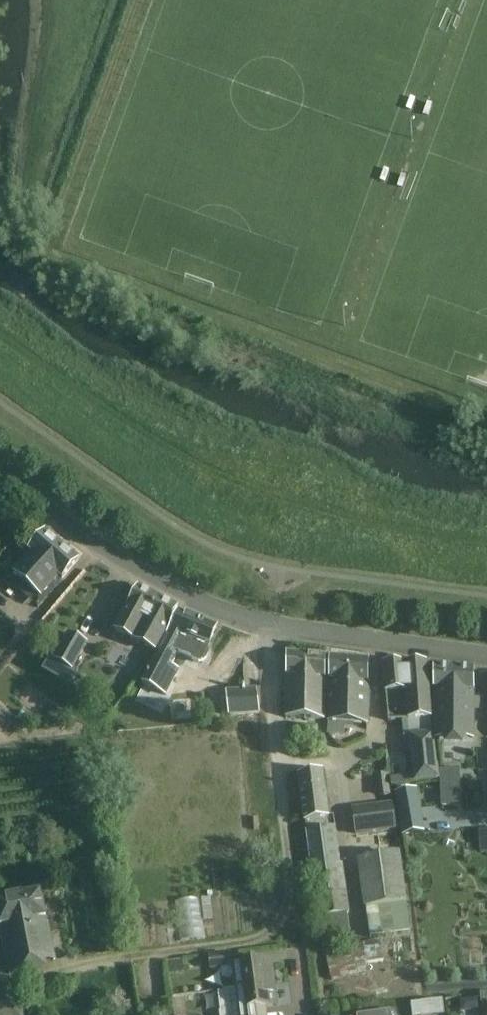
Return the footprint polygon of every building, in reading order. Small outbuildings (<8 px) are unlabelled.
[(59,578),(63,581),(81,559),(45,530),(27,551),(31,554),(13,575),(42,599),(59,578)] [(138,588),(116,632),(155,653),(178,608),(138,588)] [(207,651),(216,628),(178,612),(166,638),(142,684),(166,696),(179,670),(172,666),(178,654),(189,658),(192,663),(199,666),(206,663),(209,655),(207,651)] [(68,632),(53,659),(73,670),(87,643),(68,632)] [(325,657),(286,653),(285,718),(323,720),(325,657)] [(330,657),(328,721),(365,724),(368,660),(330,657)] [(427,661),(384,664),(387,721),(431,719),(427,661)] [(474,668),(434,667),(434,740),(468,740),(468,729),(475,723),(474,668)] [(226,692),(230,718),(260,714),(257,688),(246,689),(246,688),(243,688),(243,690),(226,692)] [(433,744),(412,747),(416,782),(437,780),(433,744)] [(460,768),(440,769),(442,794),(461,794),(460,768)] [(315,897),(324,948),(351,945),(347,913),(350,913),(347,892),(343,865),(341,865),(335,828),(334,828),(333,817),(329,818),(322,771),(298,774),(307,832),(305,832),(315,897)] [(394,792),(401,837),(424,833),(421,817),(439,814),(435,784),(417,787),(419,799),(418,800),(416,788),(394,792)] [(393,808),(351,812),(354,835),(396,830),(393,808)] [(96,847),(86,843),(80,859),(92,864),(98,848),(96,847)] [(367,910),(370,938),(410,933),(400,855),(357,860),(363,910),(367,910)] [(10,973),(18,971),(17,963),(55,955),(41,892),(0,900),(0,926),(10,973)] [(179,938),(203,937),(202,898),(177,899),(179,938)] [(325,950),(330,981),(368,974),(366,965),(385,961),(381,940),(325,950)] [(235,988),(235,989),(275,984),(272,961),(232,966),(230,952),(207,955),(209,970),(220,969),(222,979),(234,977),(235,988)] [(220,1014),(221,1014),(260,1014),(259,1009),(278,1006),(275,984),(235,989),(235,988),(223,990),(226,1013),(220,1014)] [(21,990),(0,992),(0,1014),(24,1014),(21,990)] [(172,999),(175,1014),(186,1014),(184,997),(172,999)] [(420,1000),(412,1001),(410,1001),(412,1014),(421,1014),(420,1000)]
